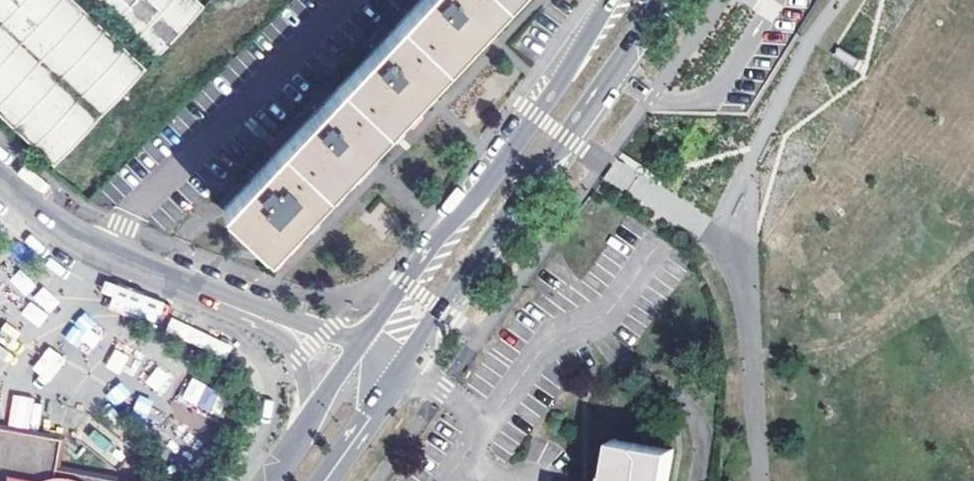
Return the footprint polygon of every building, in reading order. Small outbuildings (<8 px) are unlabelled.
[(56,163),(144,68),(71,0),(0,0),(0,111),(56,163)] [(157,55),(203,8),(195,0),(100,0),(157,55)] [(266,253),(303,215),(345,171),(356,159),(423,89),(482,27),(508,0),(423,0),(223,211),(266,253)] [(47,346),(30,370),(47,382),(65,359),(47,346)] [(208,415),(221,396),(193,377),(180,396),(208,415)] [(11,395),(7,425),(37,430),(42,399),(11,395)] [(38,480),(43,452),(27,449),(13,446),(15,432),(0,429),(0,480),(41,480),(38,480)] [(56,470),(62,440),(15,432),(13,446),(27,449),(43,452),(38,480),(41,480),(120,480),(56,470)] [(670,450),(610,441),(604,480),(665,480),(670,450)]
